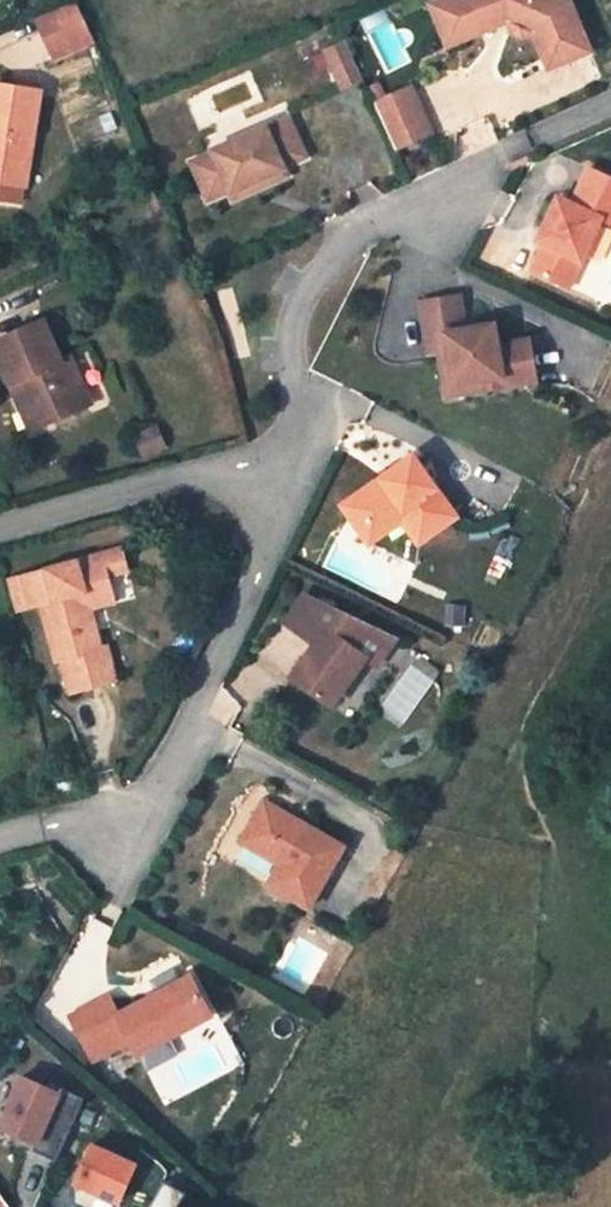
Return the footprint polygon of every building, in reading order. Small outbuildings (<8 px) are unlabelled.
[(86,19),(79,0),(76,0),(37,18),(45,35),(86,19)] [(428,5),(446,48),(463,41),(447,0),(440,0),(428,5)] [(463,41),(507,23),(511,33),(522,37),(532,34),(548,70),(591,52),(569,0),(447,0),(463,41)] [(54,57),(96,41),(86,19),(45,35),(54,57)] [(346,42),(326,51),(343,89),(363,80),(346,42)] [(409,86),(373,102),(380,117),(416,101),(409,86)] [(0,88),(0,201),(19,204),(22,186),(25,187),(40,95),(0,88)] [(416,101),(380,117),(395,149),(431,133),(416,101)] [(214,151),(192,160),(208,198),(230,188),(231,191),(284,168),(283,166),(305,157),(289,119),(267,128),(266,125),(213,149),(214,151)] [(590,168),(572,204),(558,198),(544,229),(551,232),(532,271),(562,285),(575,258),(581,261),(600,219),(610,224),(610,178),(590,168)] [(581,261),(575,258),(562,285),(568,288),(581,261)] [(458,297),(421,304),(429,353),(439,351),(448,350),(454,386),(498,379),(500,388),(533,382),(526,342),(496,347),(492,327),(463,331),(458,297)] [(0,343),(0,362),(13,389),(21,385),(40,426),(89,404),(69,359),(60,362),(43,324),(0,343)] [(448,350),(439,351),(447,397),(500,388),(498,379),(454,386),(448,350)] [(21,385),(13,389),(31,431),(40,426),(21,385)] [(412,454),(341,508),(360,533),(398,504),(407,516),(414,511),(432,535),(458,516),(412,454)] [(398,504),(360,533),(368,544),(401,520),(419,545),(432,535),(414,511),(407,516),(398,504)] [(121,550),(101,555),(106,577),(127,571),(121,550)] [(101,555),(44,570),(22,576),(29,605),(38,602),(54,662),(60,661),(69,694),(114,682),(105,648),(99,649),(88,609),(84,593),(109,586),(106,577),(101,555)] [(22,576),(3,581),(11,610),(29,605),(22,576)] [(109,586),(84,593),(88,609),(113,602),(109,586)] [(353,655),(369,632),(304,600),(284,629),(314,650),(290,683),(329,711),(364,662),(353,655)] [(393,645),(369,632),(353,655),(364,662),(375,670),(393,645)] [(305,910),(339,849),(259,804),(237,845),(276,867),(264,888),(305,910)] [(134,1058),(208,1018),(187,980),(115,1019),(105,1000),(67,1021),(90,1063),(127,1043),(134,1058)] [(22,1077),(0,1125),(0,1129),(35,1144),(32,1151),(56,1162),(83,1100),(60,1089),(59,1093),(22,1077)] [(135,1165),(92,1145),(75,1183),(118,1203),(135,1165)] [(163,1182),(149,1206),(178,1206),(185,1194),(163,1182)] [(0,1196),(0,1206),(8,1206),(0,1196)]
